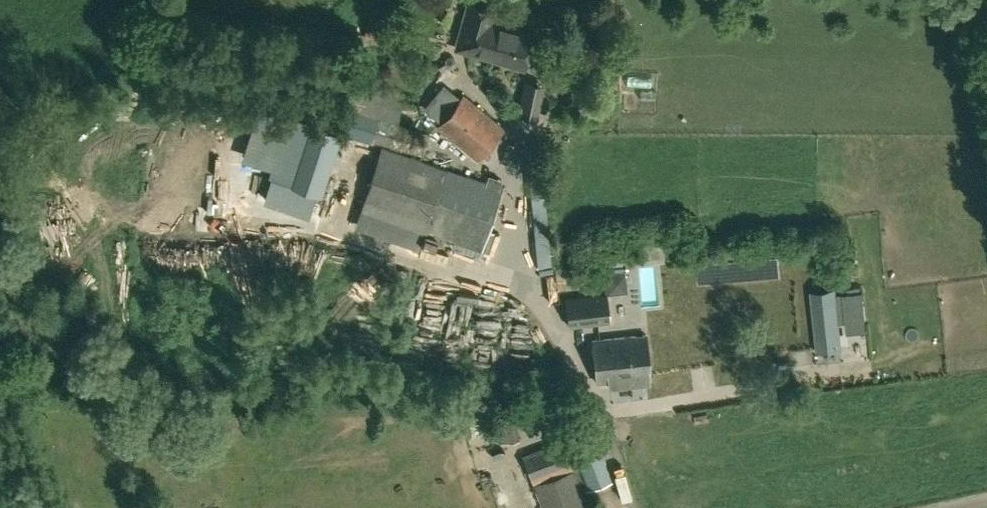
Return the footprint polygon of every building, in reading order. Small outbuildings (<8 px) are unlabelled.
[(482,48),(480,54),(495,58),(496,53),(526,62),(533,34),(490,22),(493,11),(469,4),(459,42),(482,48)] [(545,84),(524,80),(522,92),(542,97),(545,84)] [(477,159),(503,128),(463,94),(437,125),(477,159)] [(420,153),(418,159),(445,169),(452,143),(431,136),(429,139),(395,126),(396,124),(400,108),(355,95),(350,110),(377,117),(370,139),(420,153)] [(377,117),(350,110),(342,132),(370,141),(370,139),(377,117)] [(316,193),(338,132),(311,123),(292,184),(316,193)] [(351,140),(348,150),(362,155),(366,144),(351,140)] [(445,169),(418,159),(381,147),(364,197),(360,208),(357,217),(399,231),(402,223),(415,227),(413,236),(478,259),(485,238),(502,188),(445,169)] [(647,261),(649,307),(667,306),(665,261),(647,261)] [(467,286),(464,309),(495,312),(497,289),(467,286)] [(841,348),(838,322),(865,319),(862,291),(835,294),(835,288),(810,290),(816,351),(841,348)] [(565,299),(568,327),(610,322),(607,294),(565,299)] [(608,380),(609,387),(649,383),(649,376),(650,376),(646,334),(592,339),(596,382),(608,380)] [(498,442),(516,440),(519,440),(516,411),(495,413),(498,442)] [(593,431),(524,456),(544,507),(587,507),(581,491),(612,480),(593,431)]
